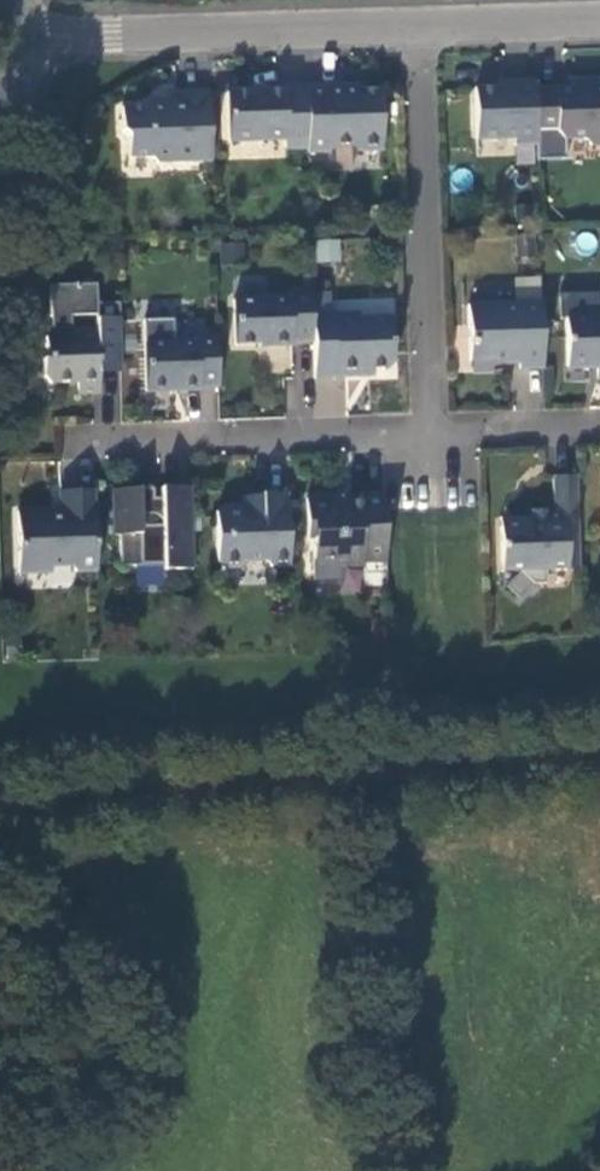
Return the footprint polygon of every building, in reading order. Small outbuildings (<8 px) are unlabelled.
[(535,135),(554,135),(564,142),(582,141),(591,146),(599,146),(599,80),(583,81),(583,85),(569,85),(569,90),(533,91),(535,135)] [(533,91),(533,82),(507,83),(507,89),(473,90),(476,141),(513,140),(513,144),(535,143),(535,135),(533,91)] [(342,85),(305,86),(307,147),(307,153),(324,152),(332,143),(349,144),(356,151),(380,151),(378,90),(342,91),(342,85)] [(307,147),(305,86),(282,87),(282,91),(226,93),(228,141),(283,139),(284,148),(307,147)] [(212,163),(210,91),(176,92),(177,106),(167,106),(156,97),(148,108),(121,108),(121,130),(128,138),(127,158),(151,158),(159,164),(212,163)] [(316,238),(315,261),(339,262),(340,239),(316,238)] [(48,337),(45,340),(46,361),(42,361),(43,378),(50,384),(79,383),(80,394),(100,393),(99,374),(98,364),(121,364),(119,302),(97,303),(96,284),(49,286),(51,337),(48,337)] [(311,313),(311,289),(289,291),(288,298),(234,300),(235,343),(264,342),(266,346),(289,345),(292,341),(312,340),(311,313)] [(541,369),(540,303),(467,305),(469,361),(518,360),(518,370),(541,369)] [(312,340),(313,377),(360,376),(361,370),(388,367),(392,363),(390,317),(359,318),(358,314),(334,315),(333,313),(311,313),(312,340)] [(563,320),(564,368),(595,368),(596,379),(599,379),(599,319),(563,320)] [(197,387),(217,386),(216,336),(193,336),(192,343),(143,344),(144,392),(168,391),(168,388),(177,387),(179,391),(196,391),(197,387)] [(99,374),(121,373),(121,364),(98,364),(99,374)] [(577,561),(575,475),(549,476),(551,509),(526,511),(526,517),(511,517),(511,526),(497,527),(499,572),(516,571),(532,586),(543,585),(542,572),(563,571),(563,562),(577,561)] [(192,567),(190,486),(159,486),(160,497),(150,497),(150,486),(110,487),(111,533),(116,533),(117,565),(135,564),(139,562),(163,560),(162,568),(192,567)] [(96,570),(94,489),(60,490),(60,512),(48,513),(46,509),(17,510),(19,572),(50,571),(50,565),(68,565),(75,570),(96,570)] [(289,565),(286,492),(260,493),(260,496),(260,502),(242,502),(223,503),(217,508),(218,559),(224,566),(238,566),(246,560),(266,559),(271,565),(289,565)] [(384,560),(383,511),(382,493),(357,494),(357,502),(341,503),(337,506),(328,498),(304,498),(306,540),(312,539),(313,558),(338,557),(339,566),(362,566),(362,560),(384,560)] [(511,526),(511,517),(497,518),(497,527),(511,526)] [(563,571),(577,570),(577,561),(563,562),(563,571)]
